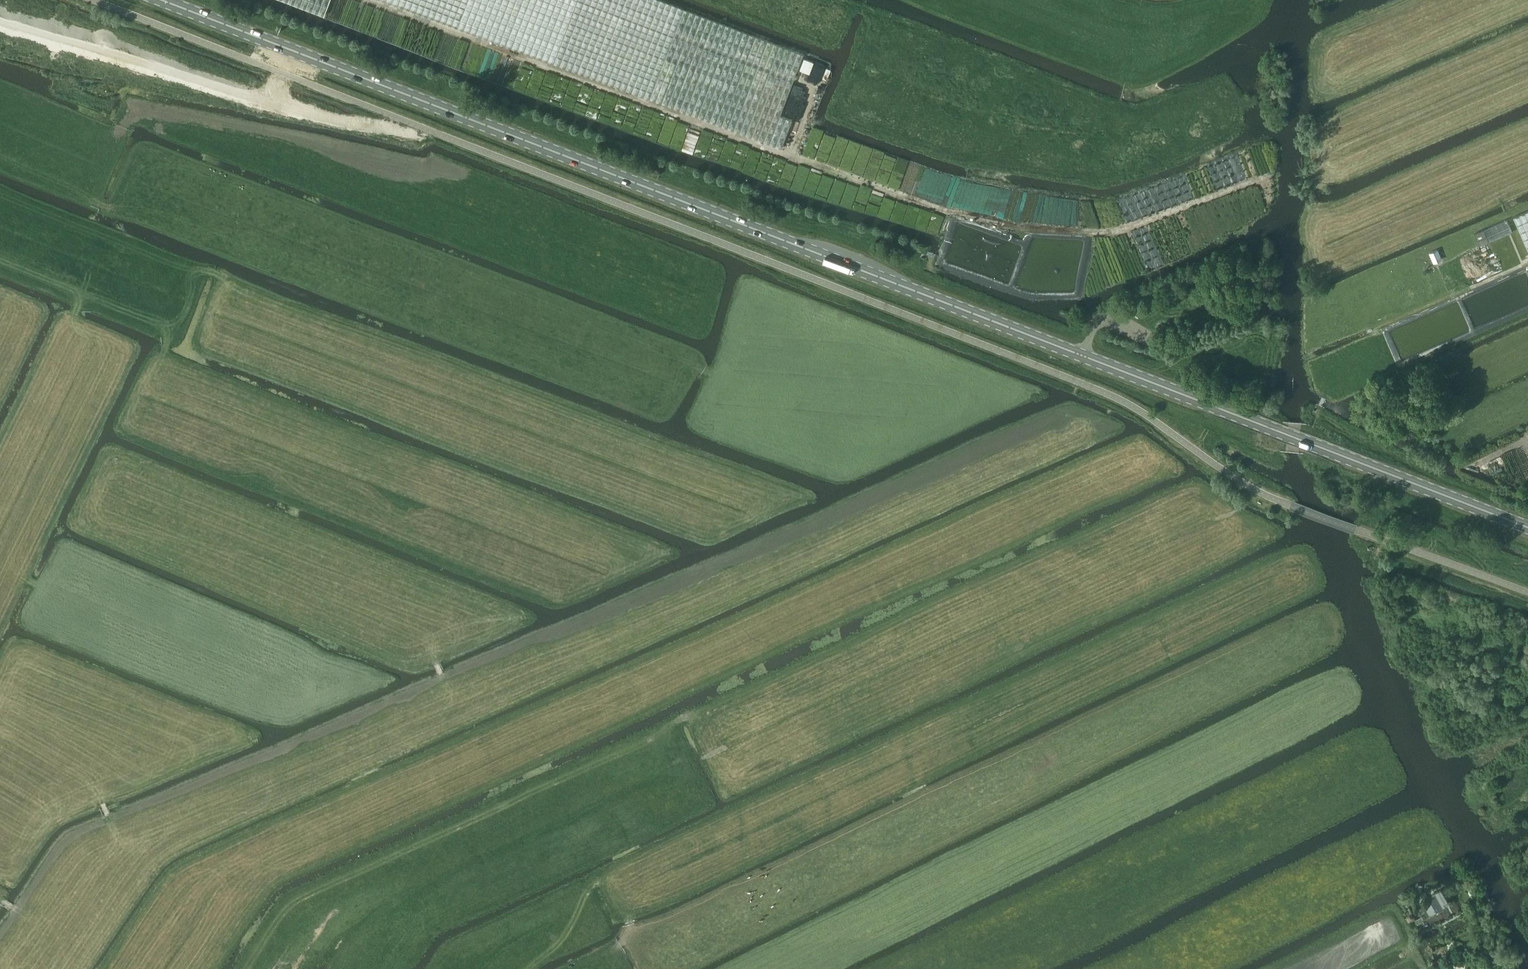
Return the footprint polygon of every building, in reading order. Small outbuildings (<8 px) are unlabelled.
[(325,14),(330,0),(288,0),(325,14)] [(782,147),(792,119),(780,115),(803,53),(684,7),(666,0),(384,0),(782,147)] [(811,73),(815,62),(804,58),(800,69),(811,73)] [(1512,217),(1527,253),(1527,210),(1512,217)] [(1475,233),(1481,246),(1514,232),(1508,219),(1475,233)] [(1437,249),(1430,253),(1434,262),(1441,259),(1437,249)] [(1441,888),(1434,892),(1436,895),(1440,904),(1441,903),(1443,902),(1444,902),(1447,900),(1441,888)] [(1436,895),(1429,899),(1436,910),(1445,905),(1442,906),(1441,903),(1440,904),(1436,895)] [(1429,899),(1423,902),(1429,913),(1429,914),(1436,910),(1429,899)]
